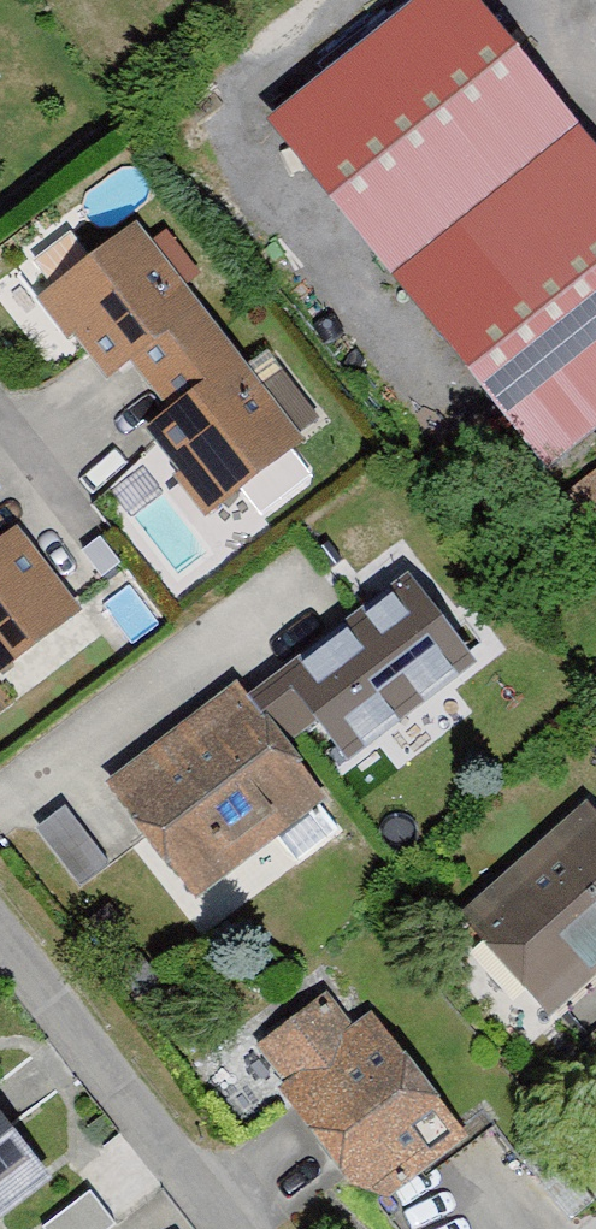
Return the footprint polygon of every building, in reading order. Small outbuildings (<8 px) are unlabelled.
[(544,465),(595,423),(595,143),(481,0),(413,0),(266,117),(544,465)] [(139,240),(48,311),(109,390),(135,369),(159,399),(224,349),(139,240)] [(224,349),(159,399),(178,424),(153,442),(218,523),(302,456),(224,349)] [(78,624),(21,551),(3,566),(0,562),(0,685),(78,624)] [(407,577),(252,693),(286,740),(321,714),(351,754),(472,663),(407,577)] [(237,700),(110,799),(202,914),(330,812),(237,700)] [(552,1026),(595,988),(595,821),(595,820),(468,930),(552,1026)] [(325,1018),(263,1065),(382,1220),(468,1155),(373,1033),(350,1050),(325,1018)] [(52,1195),(0,1128),(0,1228),(8,1228),(52,1195)]
